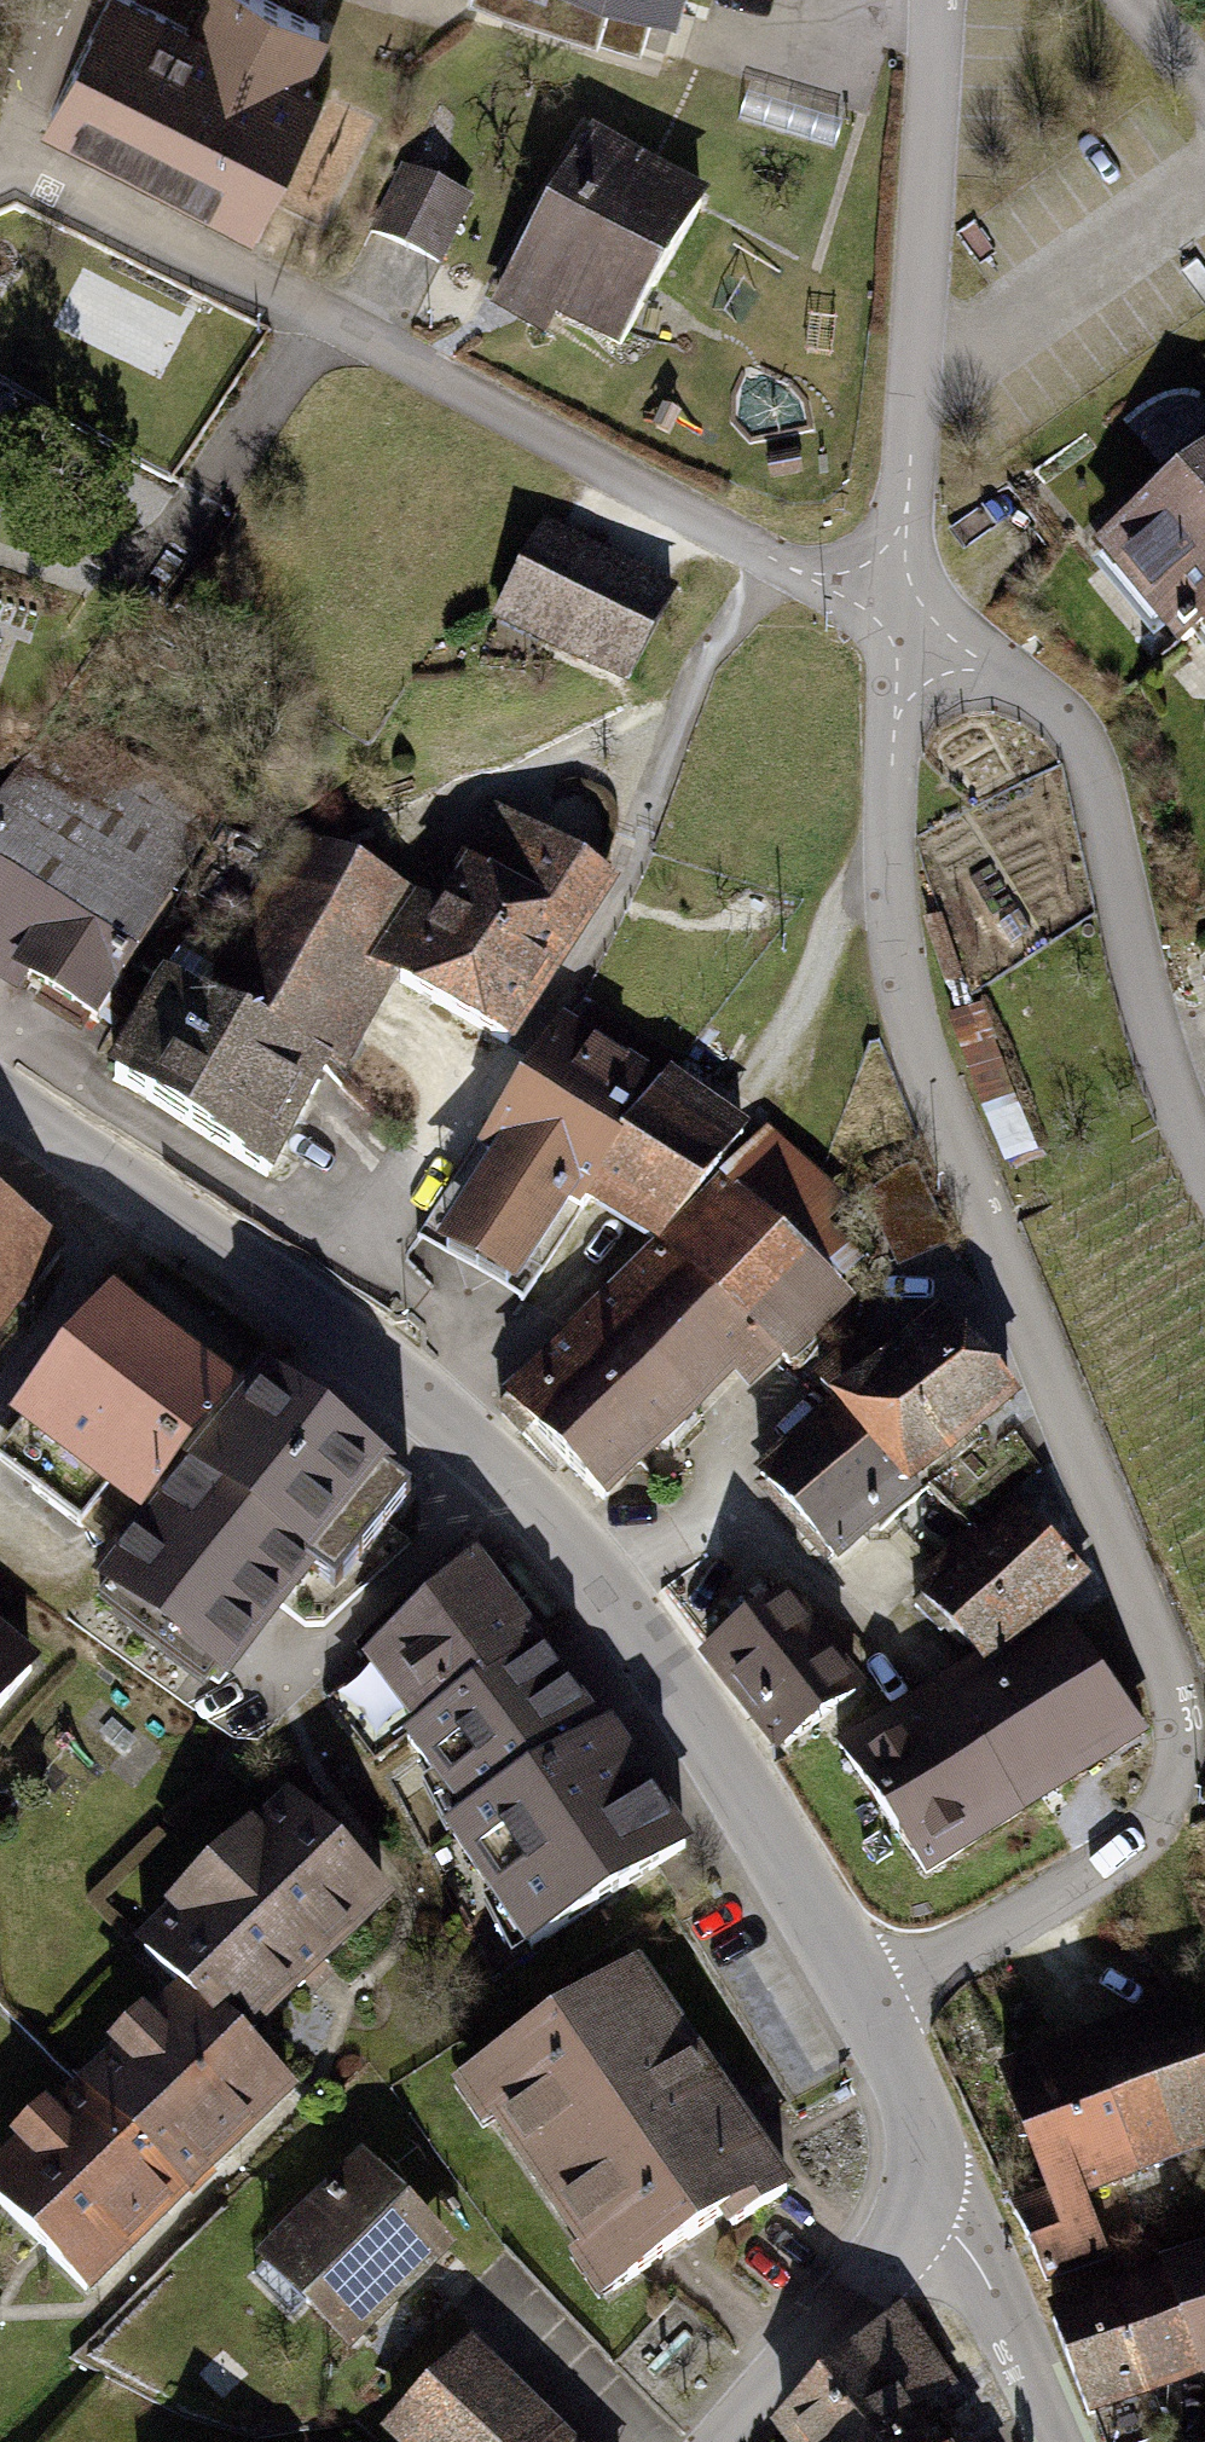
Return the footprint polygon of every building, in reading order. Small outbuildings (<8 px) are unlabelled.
[(131,0),(110,0),(51,114),(251,217),(315,92),(292,80),(319,28),(264,0),(211,0),(195,33),(131,0)] [(641,54),(657,6),(670,11),(673,0),(480,0),(641,54)] [(700,204),(591,142),(511,284),(621,345),(700,204)] [(468,200),(405,171),(375,233),(438,263),(468,200)] [(1109,552),(1186,645),(1204,629),(1204,473),(1109,552)] [(672,600),(542,533),(500,614),(629,681),(672,600)] [(95,1021),(170,899),(19,806),(0,837),(0,963),(95,1021)] [(605,879),(503,817),(442,915),(299,837),(229,968),(210,1004),(324,1065),(379,965),(403,978),(401,983),(508,1045),(605,879)] [(179,877),(203,835),(182,823),(158,865),(179,877)] [(168,986),(116,1079),(267,1178),(324,1065),(210,1004),(229,968),(181,936),(153,978),(168,986)] [(663,1087),(563,1028),(489,1146),(480,1140),(439,1204),(465,1221),(464,1224),(528,1264),(567,1204),(587,1213),(596,1199),(663,1087)] [(663,1087),(596,1199),(665,1243),(744,1137),(663,1087)] [(596,1314),(502,1413),(526,1437),(533,1431),(604,1500),(760,1340),(789,1365),(828,1320),(824,1315),(845,1292),(726,1179),(648,1266),(596,1314)] [(38,1232),(0,1205),(0,1285),(38,1232)] [(231,1397),(195,1370),(206,1355),(182,1337),(171,1351),(115,1308),(0,1457),(0,1468),(81,1530),(111,1491),(141,1514),(231,1397)] [(864,1348),(824,1387),(842,1406),(908,1480),(1012,1395),(946,1321),(887,1375),(864,1348)] [(412,1496),(264,1383),(108,1584),(100,1595),(221,1687),(309,1574),(336,1595),(412,1496)] [(842,1406),(761,1479),(832,1557),(913,1485),(908,1480),(842,1406)] [(1085,1577),(1018,1510),(915,1608),(942,1633),(949,1626),(985,1662),(1085,1577)] [(472,1563),(377,1656),(422,1717),(412,1723),(420,1735),(536,1646),(472,1563)] [(784,1597),(709,1657),(785,1751),(859,1692),(784,1597)] [(1069,1622),(962,1692),(1036,1802),(1143,1727),(1069,1622)] [(32,1673),(0,1646),(0,1712),(32,1673)] [(599,1734),(536,1646),(420,1735),(409,1742),(468,1822),(451,1834),(498,1902),(513,1891),(547,1940),(687,1849),(607,1730),(599,1734)] [(841,1746),(927,1874),(1036,1802),(962,1692),(898,1735),(886,1716),(841,1746)] [(0,2179),(0,2204),(86,2291),(166,2212),(160,2206),(202,2165),(208,2170),(288,2091),(240,2043),(298,1986),(299,1987),(326,1961),(324,1960),(385,1900),(291,1805),(252,1844),(257,1849),(188,1918),(183,1912),(144,1951),(187,1995),(150,2032),(163,2045),(140,2068),(127,2054),(52,2128),(64,2141),(42,2163),(29,2150),(0,2179)] [(696,2061),(634,1972),(470,2084),(613,2292),(724,2217),(732,2229),(786,2192),(727,2106),(720,2110),(689,2066),(696,2061)] [(1007,2082),(1050,2197),(1015,2212),(1046,2281),(1107,2255),(1079,2193),(1204,2143),(1204,2059),(1186,2008),(1007,2082)] [(362,2164),(273,2254),(276,2257),(256,2277),(294,2315),(309,2300),(332,2299),(331,2312),(356,2337),(423,2272),(419,2253),(426,2247),(429,2240),(429,2232),(425,2225),(362,2164)] [(1168,2275),(1204,2373),(1204,2372),(1204,2262),(1168,2275)] [(1204,2373),(1168,2275),(1078,2308),(1080,2312),(1057,2321),(1091,2414),(1204,2373)] [(793,2441),(899,2441),(917,2431),(906,2415),(942,2393),(893,2318),(784,2427),(793,2441)] [(471,2353),(394,2432),(404,2441),(563,2441),(471,2353)] [(917,2431),(899,2441),(925,2441),(917,2431)]
